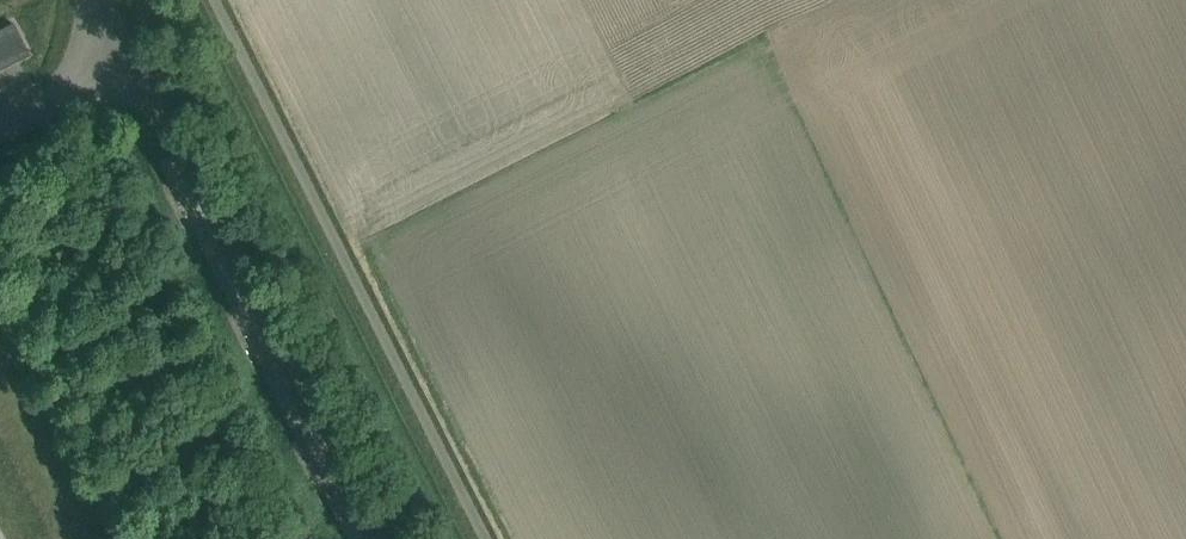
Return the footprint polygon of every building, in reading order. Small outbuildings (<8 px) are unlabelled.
[(29,53),(14,23),(0,30),(0,67),(29,53)]
